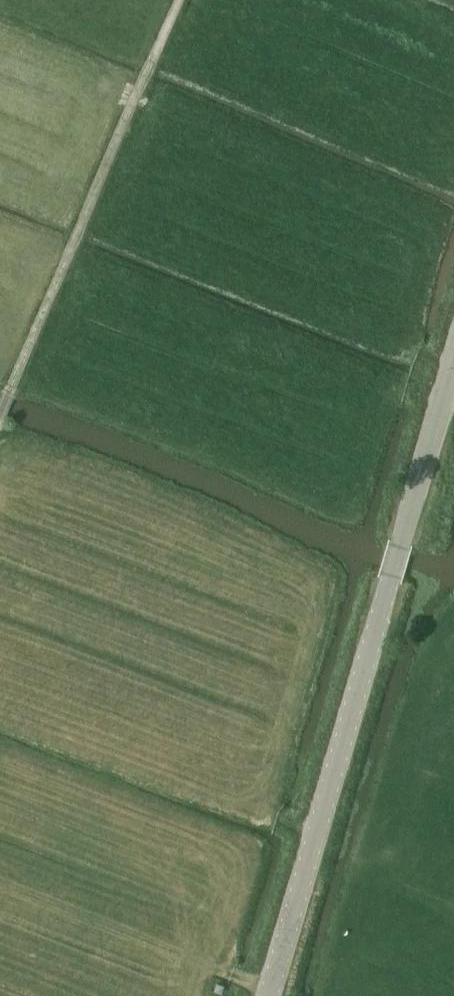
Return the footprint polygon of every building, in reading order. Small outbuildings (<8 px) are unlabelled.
[(214,991),(223,994),(225,986),(217,984),(214,991)]
